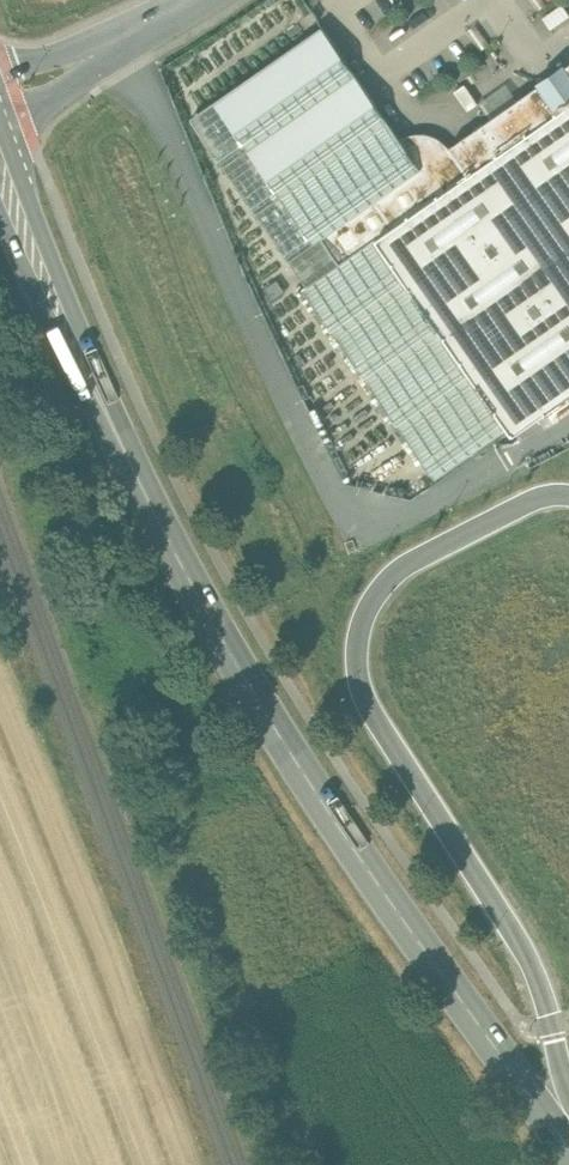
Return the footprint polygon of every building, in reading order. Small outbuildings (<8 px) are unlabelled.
[(250,148),(354,77),(322,27),(192,119),(306,288),(344,263),(324,235),(314,242),(250,148)] [(567,64),(566,62),(551,72),(537,82),(539,84),(450,146),(439,136),(425,132),(412,133),(399,142),(354,77),(250,148),(314,242),(324,235),(344,263),(306,288),(338,335),(411,285),(509,427),(511,430),(514,433),(568,395),(568,63),(567,64)] [(411,285),(338,335),(437,477),(509,427),(411,285)]
